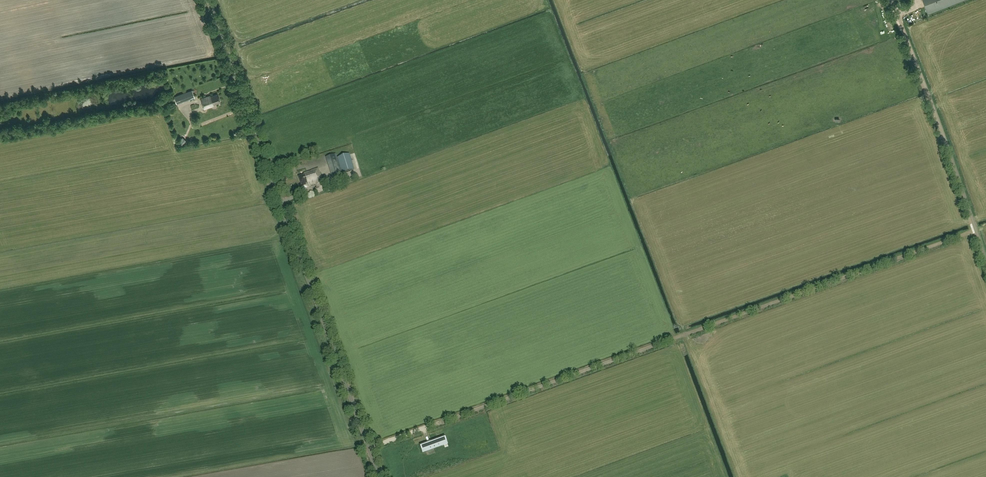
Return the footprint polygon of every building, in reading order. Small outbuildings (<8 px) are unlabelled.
[(929,14),(963,0),(923,0),(929,14)] [(190,101),(195,99),(192,91),(174,97),(177,104),(189,99),(190,101)] [(211,95),(200,99),(204,109),(214,105),(214,104),(220,102),(218,94),(211,96),(211,95)] [(349,154),(337,158),(342,173),(355,169),(350,153),(349,154)] [(342,174),(342,173),(337,158),(336,155),(326,158),(332,177),(342,174)] [(325,190),(324,185),(322,181),(318,168),(304,173),(304,175),(298,177),(302,187),(308,185),(308,186),(315,184),(316,187),(315,188),(317,193),(325,190)] [(444,436),(420,445),(423,453),(444,445),(443,443),(446,442),(444,436)]
